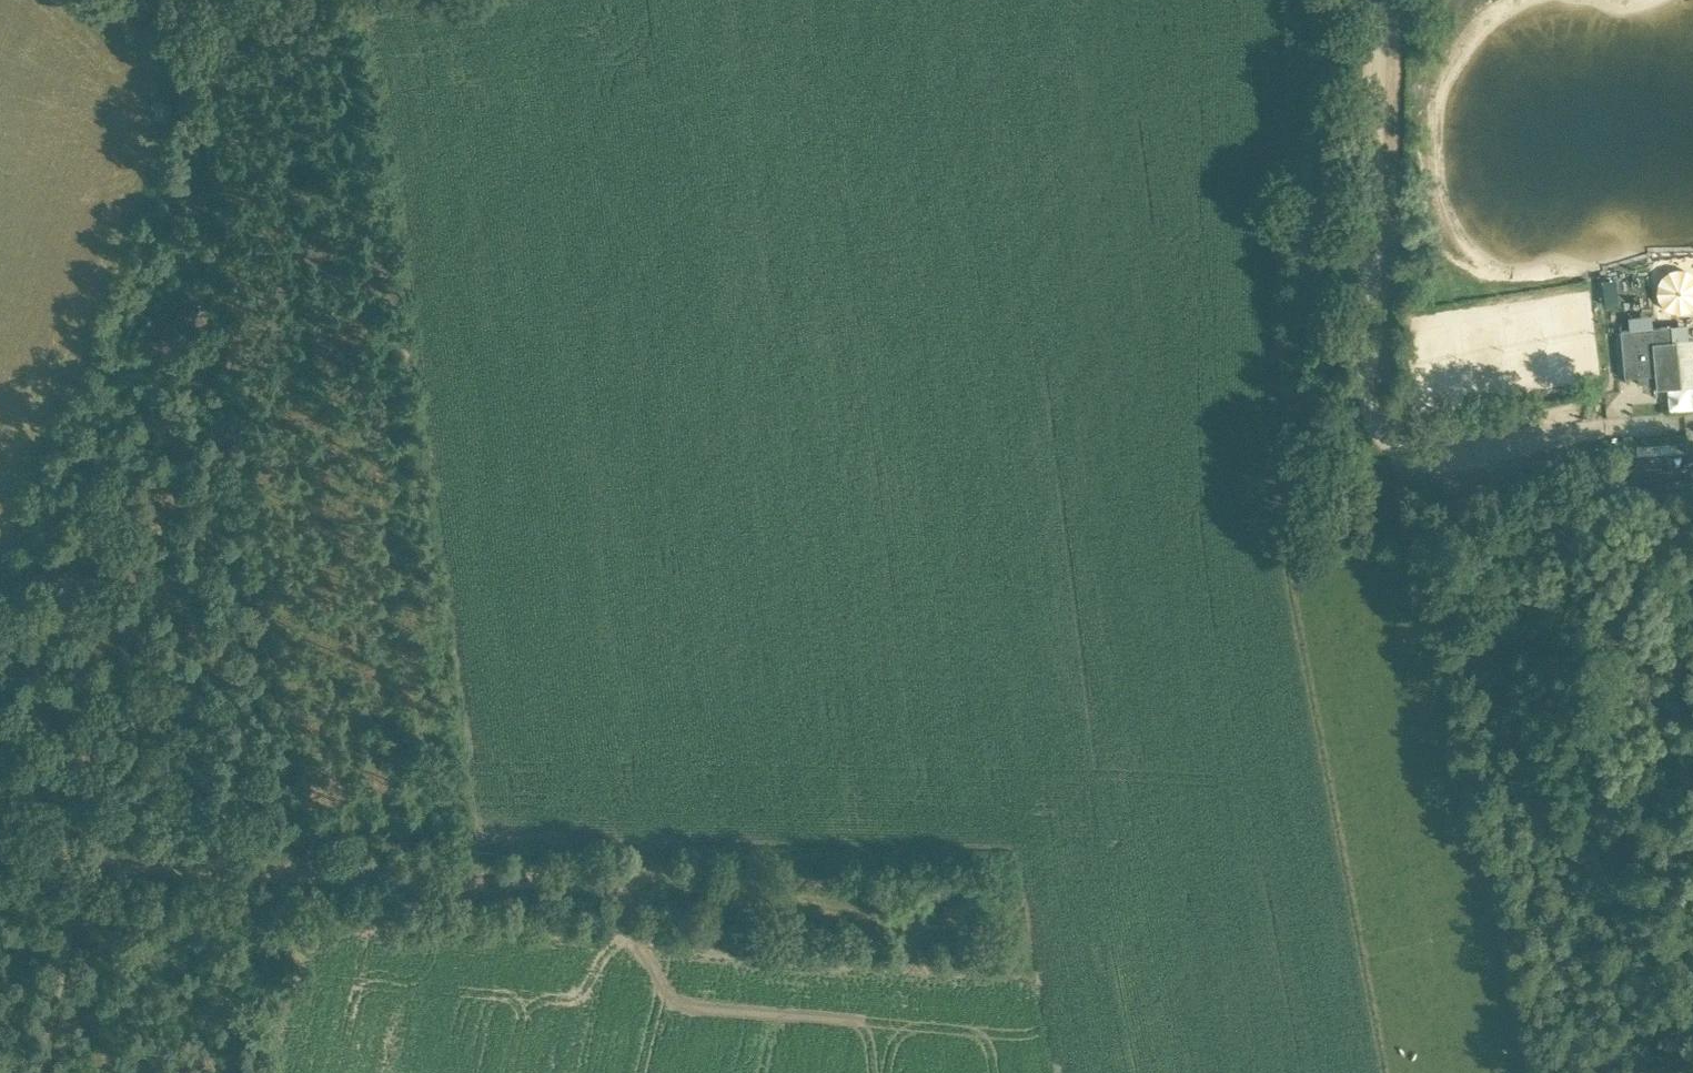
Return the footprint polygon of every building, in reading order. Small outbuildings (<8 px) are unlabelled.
[(1692,311),(1692,271),(1655,270),(1654,310),(1692,311)] [(1657,375),(1658,389),(1683,387),(1679,340),(1674,341),(1673,325),(1657,327),(1622,330),(1626,377),(1657,375)] [(1691,477),(1689,442),(1635,446),(1637,480),(1691,477)]
